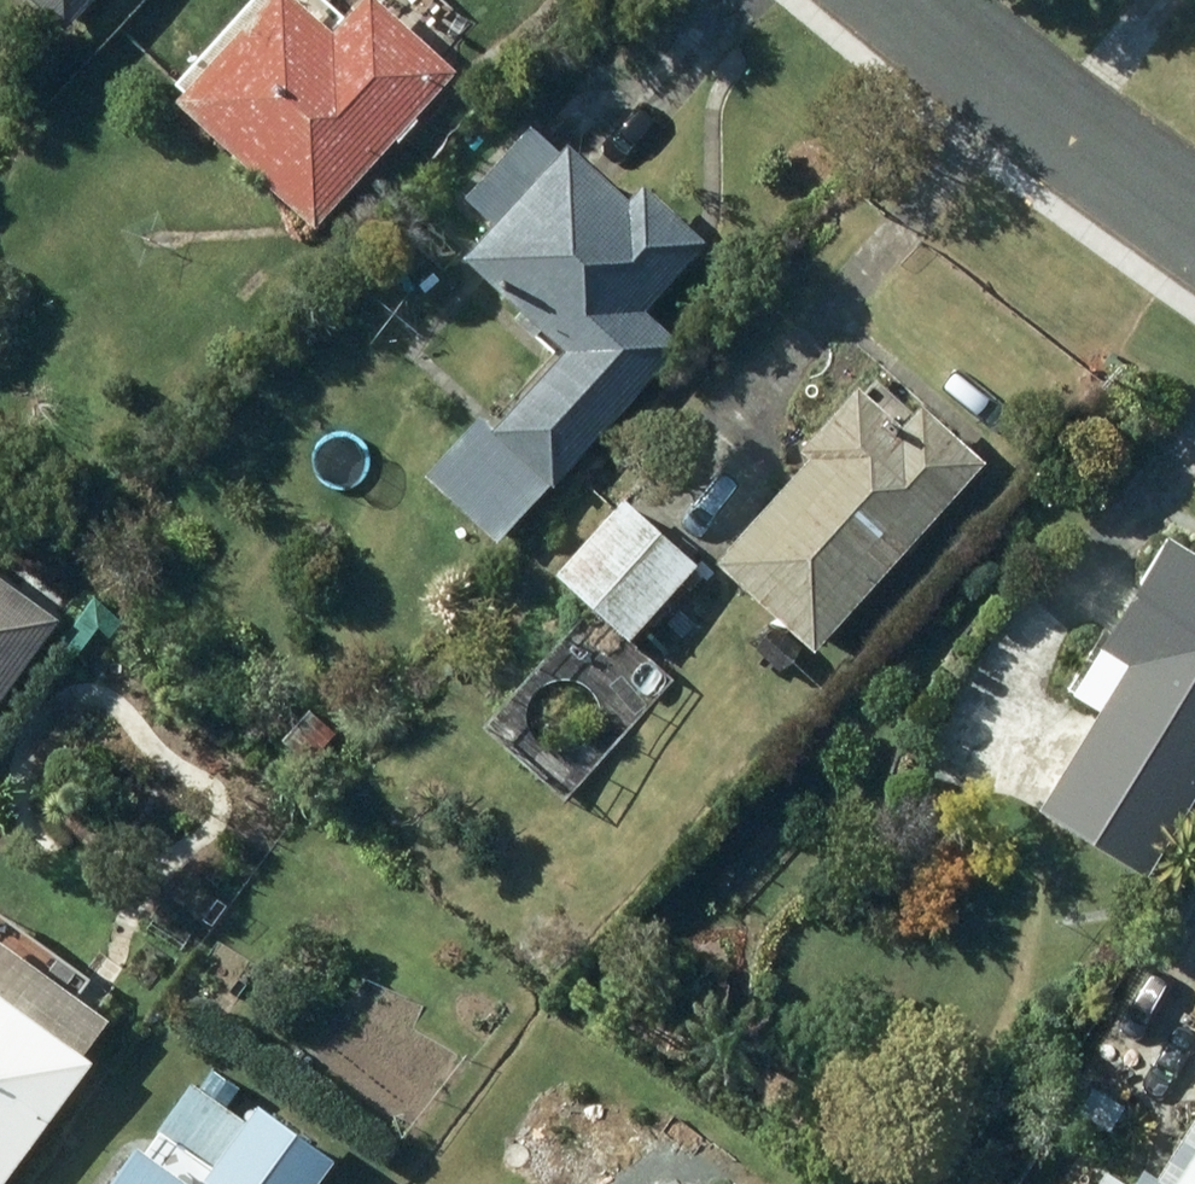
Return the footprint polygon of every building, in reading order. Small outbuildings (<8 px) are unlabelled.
[(60,30),(86,0),(27,0),(60,30)] [(161,101),(308,229),(387,138),(393,144),(414,120),(410,116),(450,70),(370,0),(351,0),(321,34),(283,0),(249,0),(161,101)] [(515,300),(511,305),(559,350),(484,428),(472,417),(417,475),(489,543),(676,348),(635,309),(698,243),(635,183),(617,201),(557,143),(551,149),(527,126),(459,197),(488,225),(454,261),(479,286),(489,275),(515,300)] [(786,445),(797,455),(774,481),(738,449),(715,474),(754,510),(706,562),(805,652),(979,462),(914,402),(893,425),(844,381),(786,445)] [(619,500),(548,574),(622,644),(692,570),(619,500)] [(1026,811),(1137,878),(1194,784),(1194,562),(1155,537),(1086,648),(1115,666),(1026,811)] [(48,619),(0,584),(0,687),(48,619)] [(303,711),(278,741),(303,762),(328,733),(303,711)] [(82,1063),(74,1057),(95,1029),(0,960),(0,1176),(82,1063)] [(95,1183),(305,1183),(323,1158),(239,1100),(251,1082),(216,1058),(194,1091),(183,1083),(133,1156),(120,1147),(95,1183)] [(1168,1183),(1194,1183),(1194,1141),(1168,1183)]
